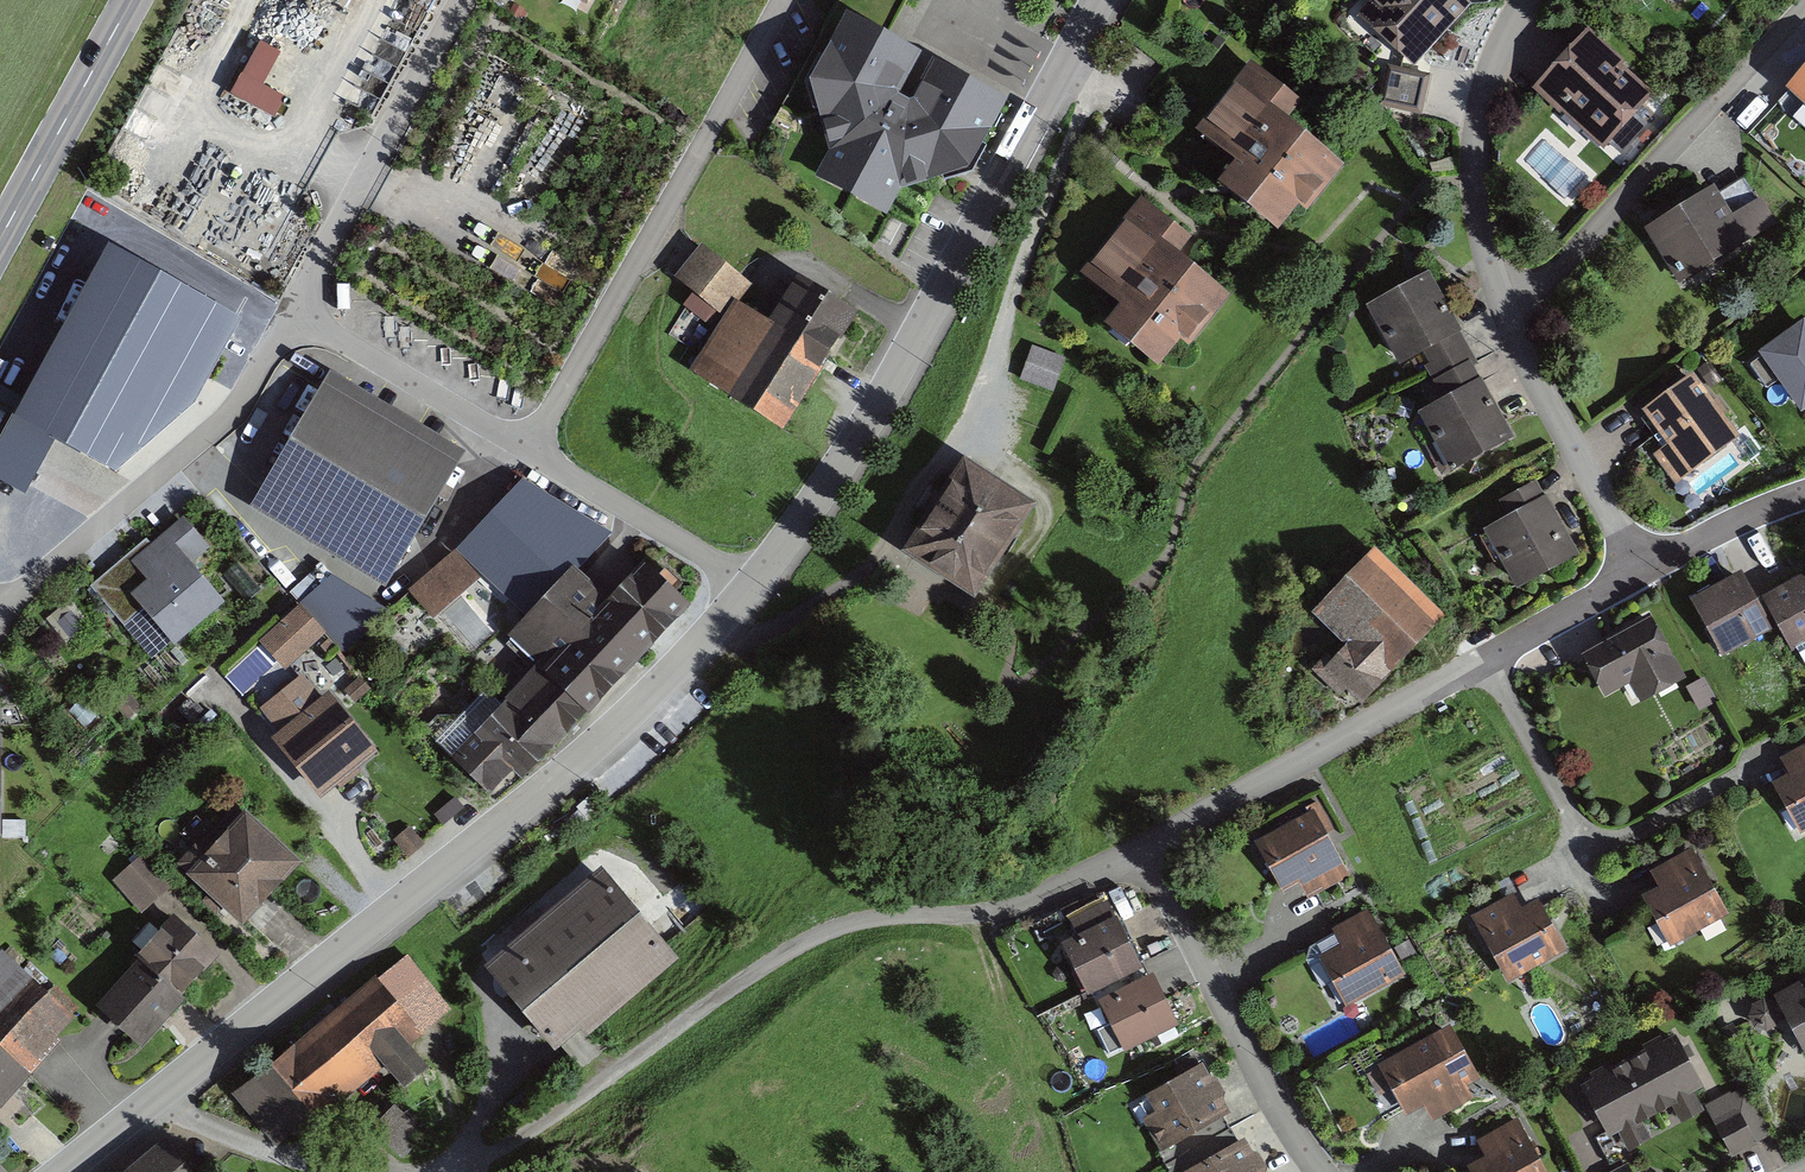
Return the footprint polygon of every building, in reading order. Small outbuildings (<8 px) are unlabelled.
[(1457,0),(1367,0),(1352,14),(1403,68),(1465,9),(1457,0)] [(996,92),(827,9),(787,91),(817,149),(801,182),(872,217),(888,185),(955,173),(996,92)] [(1649,95),(1584,36),(1534,91),(1599,150),(1649,95)] [(261,40),(232,93),(276,117),(305,63),(261,40)] [(1781,90),(1804,110),(1804,61),(1781,90)] [(1222,163),(1204,186),(1269,233),(1288,209),(1298,216),(1334,167),(1274,123),(1288,104),(1238,67),(1187,137),(1222,163)] [(1427,81),(1386,73),(1380,102),(1421,110),(1427,81)] [(1646,228),(1677,278),(1774,219),(1758,193),(1730,210),(1715,185),(1646,228)] [(1092,331),(1156,379),(1215,302),(1165,263),(1185,238),(1135,199),(1075,277),(1112,305),(1092,331)] [(106,247),(12,418),(115,474),(195,408),(239,321),(106,247)] [(777,437),(852,314),(793,277),(760,330),(723,307),(740,280),(697,254),(672,296),(719,324),(684,380),(777,437)] [(1509,433),(1423,273),(1357,308),(1388,367),(1415,353),(1442,403),(1415,418),(1442,468),(1509,433)] [(1761,355),(1801,416),(1804,413),(1804,325),(1804,323),(1761,355)] [(1057,389),(1069,353),(1034,342),(1023,378),(1057,389)] [(457,456),(321,375),(245,503),(380,583),(457,456)] [(1732,435),(1688,377),(1640,413),(1667,448),(1652,459),(1670,482),(1732,435)] [(27,494),(54,444),(10,420),(0,439),(0,480),(27,494)] [(1024,514),(947,466),(891,556),(968,604),(1024,514)] [(1514,595),(1577,559),(1559,528),(1531,480),(1496,500),(1507,519),(1479,535),(1514,595)] [(175,650),(220,608),(181,566),(202,546),(179,522),(128,570),(141,584),(126,598),(175,650)] [(493,615),(528,583),(499,551),(473,575),(451,552),(402,598),(425,623),(466,586),(493,615)] [(1428,629),(1358,562),(1309,612),(1339,642),(1311,672),(1350,709),(1428,629)] [(293,588),(301,598),(330,575),(322,565),(293,588)] [(332,569),(301,612),(362,657),(394,613),(332,569)] [(490,791),(638,652),(565,574),(505,630),(533,659),(444,743),(490,791)] [(1687,606),(1718,662),(1769,634),(1783,659),(1804,647),(1804,582),(1802,576),(1748,605),(1734,580),(1687,606)] [(1685,684),(1649,618),(1577,658),(1599,698),(1629,682),(1643,707),(1685,684)] [(306,797),(369,746),(331,699),(315,712),(293,685),(262,709),(284,736),(268,750),(306,797)] [(1778,761),(1787,777),(1769,787),(1794,834),(1804,829),(1804,746),(1778,761)] [(1344,879),(1310,813),(1247,845),(1271,890),(1292,878),(1303,900),(1344,879)] [(229,924),(288,865),(240,817),(181,876),(229,924)] [(1723,917),(1688,854),(1647,876),(1656,893),(1638,903),(1664,950),(1723,917)] [(143,857),(109,882),(132,912),(165,887),(143,857)] [(669,960),(595,875),(481,972),(555,1058),(669,960)] [(1505,902),(1470,920),(1503,984),(1554,958),(1528,909),(1512,917),(1505,902)] [(1403,976),(1368,913),(1328,935),(1337,952),(1318,962),(1344,1009),(1403,976)] [(170,1003),(211,955),(166,917),(125,965),(170,1003)] [(1133,971),(1109,921),(1053,949),(1078,999),(1133,971)] [(0,954),(0,1062),(19,1081),(73,1026),(0,954)] [(450,1011),(407,956),(236,1091),(279,1146),(450,1011)] [(129,1051),(170,1003),(125,965),(84,1013),(129,1051)] [(1175,1026),(1151,976),(1095,1003),(1120,1053),(1175,1026)] [(1766,1003),(1794,1054),(1804,1048),(1804,982),(1766,1003)] [(1470,1074),(1447,1032),(1387,1065),(1411,1107),(1426,1099),(1434,1113),(1465,1096),(1457,1081),(1470,1074)] [(1702,1091),(1673,1039),(1577,1092),(1606,1144),(1702,1091)] [(19,1081),(0,1062),(0,1100),(19,1081)] [(1220,1115),(1195,1072),(1147,1098),(1156,1114),(1143,1121),(1159,1149),(1220,1115)] [(411,1133),(387,1110),(364,1135),(387,1157),(411,1133)] [(1754,1138),(1740,1115),(1710,1133),(1724,1155),(1754,1138)] [(1513,1126),(1473,1148),(1482,1164),(1468,1171),(1539,1171),(1513,1126)] [(158,1144),(121,1171),(180,1171),(158,1144)] [(1192,1171),(1252,1171),(1238,1147),(1192,1171)]
